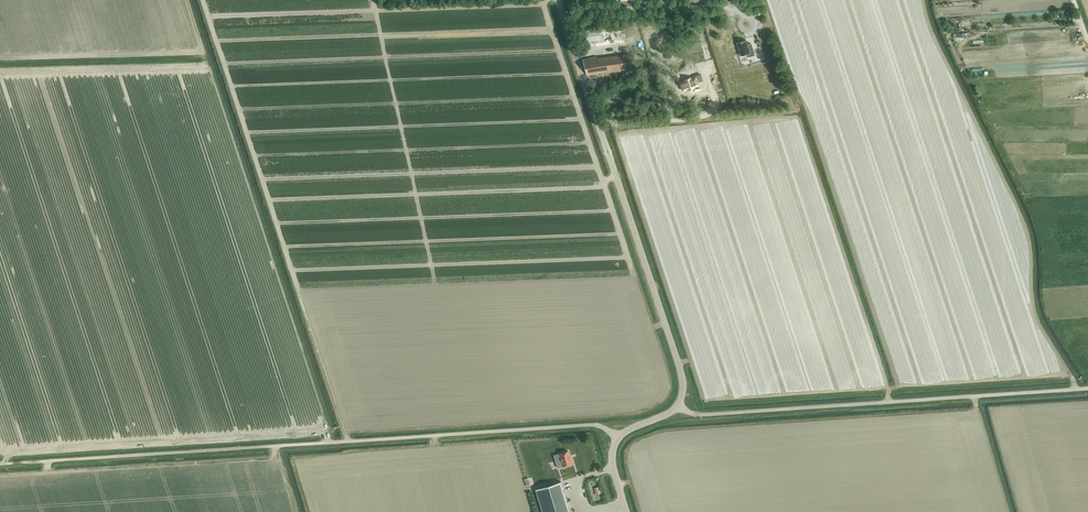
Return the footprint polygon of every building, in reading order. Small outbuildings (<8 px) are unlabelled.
[(645,34),(651,33),(650,22),(624,25),(627,48),(646,45),(645,34)] [(586,41),(589,41),(606,39),(605,28),(585,30),(586,41)] [(734,40),(738,53),(743,52),(743,54),(750,52),(747,40),(744,41),(743,38),(734,40)] [(597,56),(582,59),(587,75),(621,71),(621,69),(632,67),(629,53),(597,59),(597,56)] [(684,80),(680,82),(682,90),(687,89),(694,87),(698,85),(697,82),(703,80),(701,74),(694,76),(694,77),(691,78),(690,78),(690,76),(684,78),(685,80),(684,80)] [(560,461),(562,466),(573,463),(571,458),(570,458),(568,451),(559,453),(561,461),(560,461)] [(536,489),(543,511),(570,511),(560,481),(536,489)]
